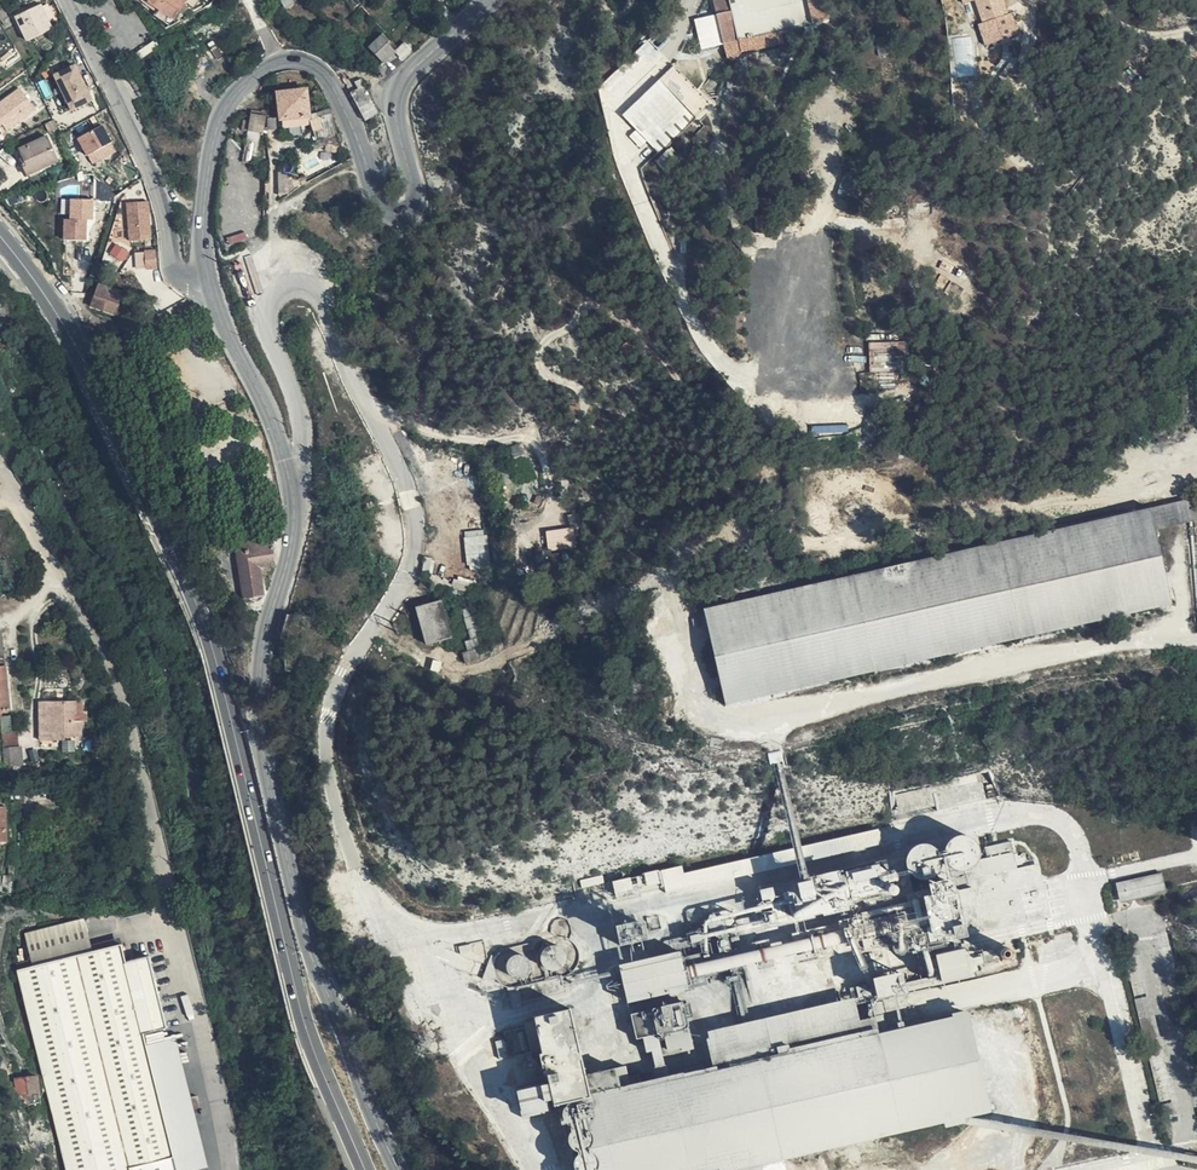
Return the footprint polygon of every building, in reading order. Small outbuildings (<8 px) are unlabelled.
[(154,19),(166,29),(178,22),(176,20),(187,4),(189,0),(152,0),(150,2),(160,9),(154,19)] [(187,4),(194,9),(198,0),(189,0),(187,4)] [(282,3),(285,9),(295,3),(293,0),(282,0),(282,3)] [(831,19),(827,0),(714,0),(717,12),(696,17),(702,47),(726,42),(728,55),(786,43),(783,29),(831,19)] [(980,14),(988,13),(989,0),(975,0),(975,1),(980,14)] [(980,14),(983,23),(990,45),(1017,35),(1010,14),(1007,15),(1002,17),(1000,10),(1005,8),(1002,0),(989,0),(988,13),(980,14)] [(41,5),(18,16),(25,31),(24,32),(28,41),(52,30),(41,5)] [(990,45),(983,23),(978,25),(985,46),(990,45)] [(370,49),(384,64),(395,52),(388,44),(390,42),(384,36),(370,49)] [(885,38),(877,40),(879,55),(887,54),(885,38)] [(396,52),(403,59),(411,50),(405,44),(398,50),(396,52)] [(57,103),(62,113),(95,99),(78,61),(55,71),(67,99),(57,103)] [(676,63),(623,113),(638,128),(636,130),(660,155),(715,103),(676,63)] [(379,113),(361,79),(354,84),(358,89),(351,93),(366,121),(379,113)] [(0,104),(0,127),(3,125),(8,131),(35,110),(20,89),(0,104)] [(306,91),(278,94),(283,127),(311,124),(306,91)] [(334,125),(329,108),(328,103),(316,107),(323,128),(334,125)] [(251,115),(248,132),(262,134),(265,117),(251,115)] [(50,133),(58,128),(54,121),(46,124),(50,133)] [(88,155),(115,140),(105,122),(78,136),(88,155)] [(323,128),(325,137),(337,134),(334,125),(323,128)] [(262,134),(248,132),(243,162),(257,164),(260,147),(262,134)] [(47,137),(20,150),(25,161),(22,162),(28,176),(59,162),(47,137)] [(114,178),(125,168),(115,156),(104,165),(114,178)] [(95,196),(95,183),(81,183),(81,196),(95,196)] [(65,238),(89,238),(88,218),(96,217),(95,197),(72,197),(72,218),(64,218),(65,238)] [(151,198),(127,200),(130,239),(154,237),(151,198)] [(118,242),(112,252),(125,260),(130,250),(118,242)] [(157,248),(136,250),(138,267),(159,265),(157,248)] [(122,293),(99,286),(92,308),(116,315),(122,293)] [(871,342),(871,370),(903,369),(903,342),(871,342)] [(1150,508),(1155,530),(1196,521),(1196,504),(1196,498),(1150,508)] [(1155,530),(1150,508),(704,610),(725,705),(1172,605),(1155,530)] [(547,528),(549,548),(577,545),(575,526),(547,528)] [(264,594),(259,567),(276,563),(270,536),(235,542),(244,598),(264,594)] [(451,637),(441,600),(416,607),(426,645),(451,637)] [(2,712),(10,711),(6,668),(4,668),(4,657),(0,657),(0,712),(2,712)] [(74,713),(77,713),(76,702),(44,702),(45,717),(40,717),(40,728),(44,727),(44,740),(64,740),(64,737),(80,736),(80,721),(74,720),(74,713)] [(85,713),(83,712),(77,713),(74,713),(74,720),(80,721),(85,720),(85,713)] [(11,731),(10,716),(2,717),(1,717),(2,732),(11,731)] [(17,731),(11,731),(2,732),(3,748),(18,747),(17,731)] [(3,748),(4,767),(23,766),(22,746),(18,747),(3,748)] [(981,782),(933,792),(938,810),(985,800),(981,782)] [(934,806),(930,788),(895,795),(899,814),(934,806)] [(1035,867),(1021,870),(1013,872),(1009,857),(979,863),(978,860),(979,854),(979,850),(978,846),(976,843),(973,840),(970,837),(965,836),(962,836),(954,837),(939,840),(919,844),(915,846),(911,848),(908,853),(906,855),(759,890),(768,929),(923,891),(924,894),(911,897),(912,899),(895,903),(896,907),(848,918),(851,933),(930,914),(936,937),(1045,912),(1035,867)] [(1013,872),(1021,870),(1017,854),(1009,857),(1013,872)] [(1,892),(11,893),(12,878),(7,877),(4,877),(1,892)] [(1119,898),(1116,906),(1157,897),(1153,884),(1119,892),(1119,898)] [(714,932),(725,930),(727,938),(736,936),(735,934),(738,933),(732,909),(711,914),(714,932)] [(633,923),(612,927),(616,947),(638,943),(633,923)] [(103,927),(46,942),(51,962),(78,956),(109,948),(107,941),(103,927)] [(831,955),(824,927),(794,934),(800,962),(831,955)] [(121,937),(107,941),(109,948),(123,944),(121,937)] [(510,987),(516,987),(520,1003),(565,992),(561,976),(565,976),(571,973),(575,969),(577,966),(579,962),(580,958),(579,953),(578,949),(577,946),(574,943),(572,941),(569,939),(565,937),(562,937),(557,937),(542,941),(508,948),(501,951),(498,954),(494,960),(494,964),(494,970),(495,975),(498,980),(501,983),(505,986),(510,987)] [(773,966),(767,940),(752,944),(758,970),(773,966)] [(731,941),(679,952),(686,982),(738,970),(731,941)] [(51,962),(46,942),(30,946),(33,959),(35,966),(51,962)] [(475,945),(473,945),(471,945),(469,946),(467,948),(467,950),(467,952),(468,955),(470,956),(472,957),(475,957),(477,955),(478,953),(479,951),(478,949),(477,946),(475,945)] [(55,986),(51,962),(35,966),(32,967),(35,981),(48,1050),(50,1063),(66,1051),(67,1045),(69,1040),(72,1038),(75,1035),(78,1034),(84,1032),(118,1029),(167,1023),(166,1021),(158,1014),(156,1012),(154,1009),(153,1005),(150,971),(148,957),(127,962),(124,948),(117,948),(109,948),(78,956),(84,984),(55,986)] [(1004,949),(1002,949),(1000,952),(999,954),(1000,957),(1002,959),(1004,960),(1007,959),(1009,957),(1010,954),(1009,951),(1006,950),(1004,949)] [(781,1159),(940,1124),(945,1127),(962,1123),(964,1118),(990,1112),(959,979),(969,976),(963,952),(930,960),(934,981),(905,987),(902,973),(873,979),(876,994),(705,1032),(712,1066),(667,1076),(657,1036),(664,1034),(667,1046),(679,1043),(680,1047),(691,1044),(682,1003),(662,1007),(661,1008),(631,1015),(637,1039),(642,1038),(645,1053),(649,1052),(655,1079),(620,1087),(615,1069),(585,1076),(569,1009),(535,1017),(536,1022),(525,1025),(532,1054),(542,1051),(556,1104),(566,1101),(566,1105),(564,1108),(563,1113),(563,1118),(566,1122),(570,1126),(573,1127),(575,1127),(573,1129),(571,1131),(570,1132),(569,1137),(569,1141),(571,1146),(574,1149),(576,1151),(580,1151),(577,1155),(575,1160),(574,1164),(575,1168),(577,1169),(784,1169),(781,1159)] [(686,982),(679,952),(620,965),(628,1003),(687,988),(686,982)] [(78,956),(51,962),(55,986),(84,984),(78,956)] [(158,1014),(166,1021),(150,957),(148,957),(150,971),(153,1005),(154,1009),(156,1012),(158,1014)] [(32,967),(30,959),(16,963),(18,970),(32,967)] [(32,967),(18,970),(30,1020),(44,1076),(46,1075),(48,1074),(50,1071),(50,1069),(50,1063),(48,1050),(35,981),(32,967)] [(520,1003),(516,987),(509,988),(513,1008),(521,1006),(520,1003)] [(132,1168),(152,1163),(154,1162),(173,1157),(175,1157),(167,1123),(166,1121),(162,1101),(145,1034),(168,1028),(167,1023),(118,1029),(84,1032),(78,1034),(75,1035),(72,1038),(69,1040),(67,1045),(66,1051),(66,1053),(68,1053),(69,1067),(66,1067),(67,1081),(71,1080),(72,1094),(68,1094),(69,1113),(67,1113),(70,1156),(73,1157),(74,1169),(132,1169),(132,1168)] [(46,1075),(44,1076),(60,1143),(64,1157),(70,1156),(67,1113),(69,1113),(68,1094),(72,1094),(71,1080),(67,1081),(66,1067),(69,1067),(68,1053),(66,1053),(66,1051),(50,1063),(50,1069),(50,1071),(48,1074),(46,1075)] [(35,1093),(40,1092),(38,1077),(16,1080),(18,1094),(20,1095),(28,1104),(37,1102),(35,1093)] [(551,1111),(545,1085),(516,1092),(522,1119),(551,1111)] [(195,1104),(200,1108),(197,1095),(191,1097),(192,1099),(195,1104)] [(193,1109),(200,1108),(195,1104),(192,1099),(191,1097),(190,1097),(193,1109)] [(167,1100),(162,1101),(166,1121),(172,1119),(167,1100)] [(1169,1107),(1159,1107),(1161,1117),(1175,1114),(1173,1107),(1169,1107)] [(173,1121),(167,1123),(175,1157),(177,1163),(183,1161),(173,1121)] [(73,1157),(70,1156),(64,1157),(67,1169),(74,1169),(73,1157)] [(173,1157),(154,1162),(156,1169),(175,1163),(173,1157)]
